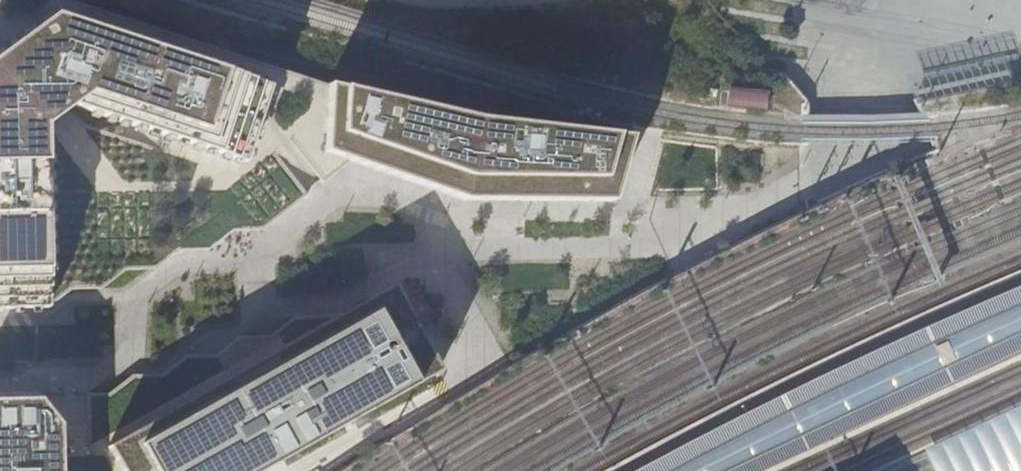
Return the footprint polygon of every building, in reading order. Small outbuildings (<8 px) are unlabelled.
[(44,306),(70,287),(99,287),(123,268),(153,267),(177,249),(206,250),(230,229),(260,229),(269,221),(294,202),(304,194),(271,150),(278,144),(285,138),(320,181),(333,171),(347,160),(382,172),(428,187),(461,199),(529,199),(609,200),(627,135),(473,119),(351,90),(324,84),(269,66),(68,0),(0,0),(0,307),(44,306)] [(716,108),(755,109),(756,91),(716,90),(716,108)] [(906,165),(910,174),(940,161),(936,152),(906,165)] [(0,394),(0,470),(254,470),(435,370),(388,285),(339,313),(291,315),(266,334),(237,334),(214,353),(182,354),(159,372),(145,373),(129,373),(105,391),(83,392),(84,438),(76,438),(66,437),(49,417),(30,393),(0,394)] [(924,451),(933,470),(1020,470),(1020,406),(924,451)]
